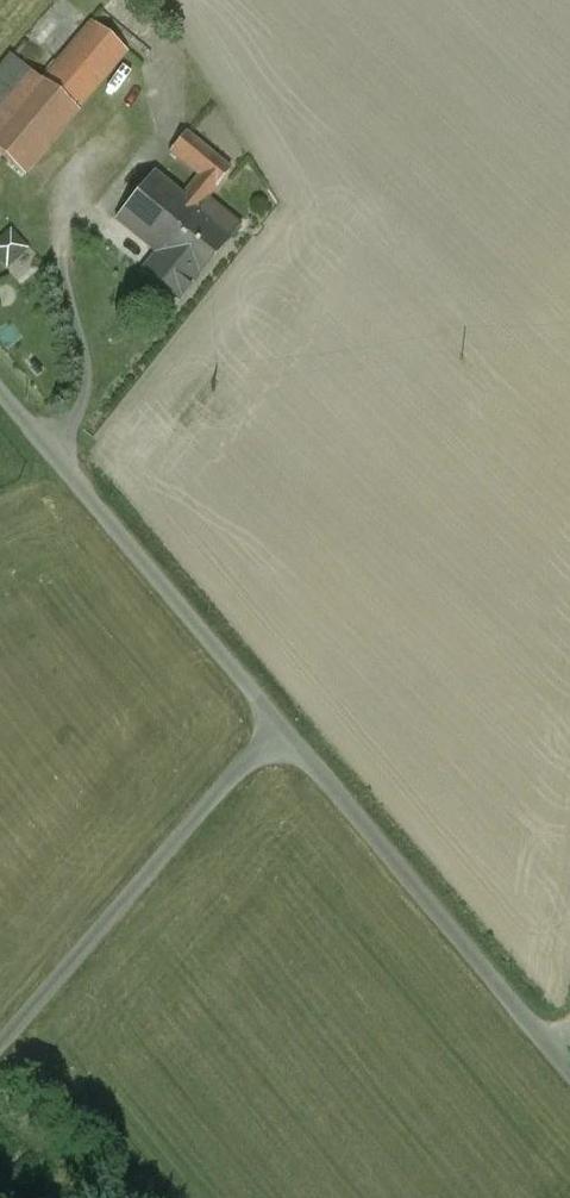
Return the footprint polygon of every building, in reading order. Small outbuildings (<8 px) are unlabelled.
[(93,24),(43,82),(77,110),(126,52),(93,24)] [(0,124),(0,155),(25,176),(79,112),(77,110),(43,82),(38,79),(0,124)] [(186,134),(116,221),(157,255),(196,208),(203,214),(212,203),(207,199),(230,170),(186,134)] [(203,214),(196,208),(157,255),(173,268),(160,284),(179,299),(230,236),(203,214)] [(22,283),(43,265),(8,225),(0,232),(0,257),(22,283)]
